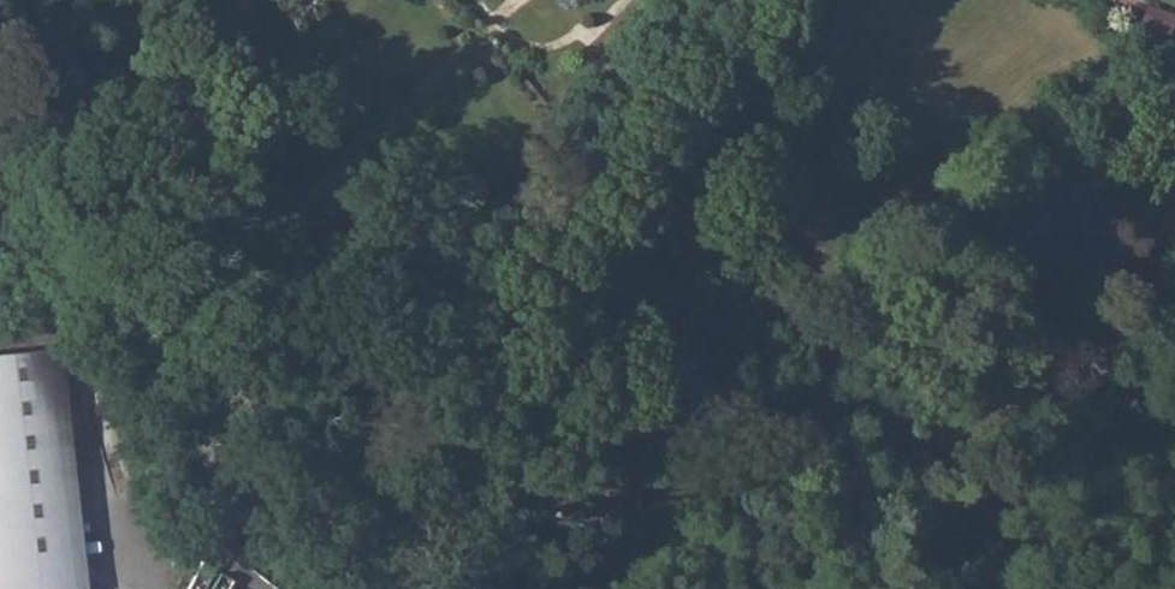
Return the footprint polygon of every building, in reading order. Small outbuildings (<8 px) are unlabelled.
[(71,588),(87,588),(65,349),(50,351),(71,588)] [(0,355),(0,588),(71,588),(50,351),(0,355)]
